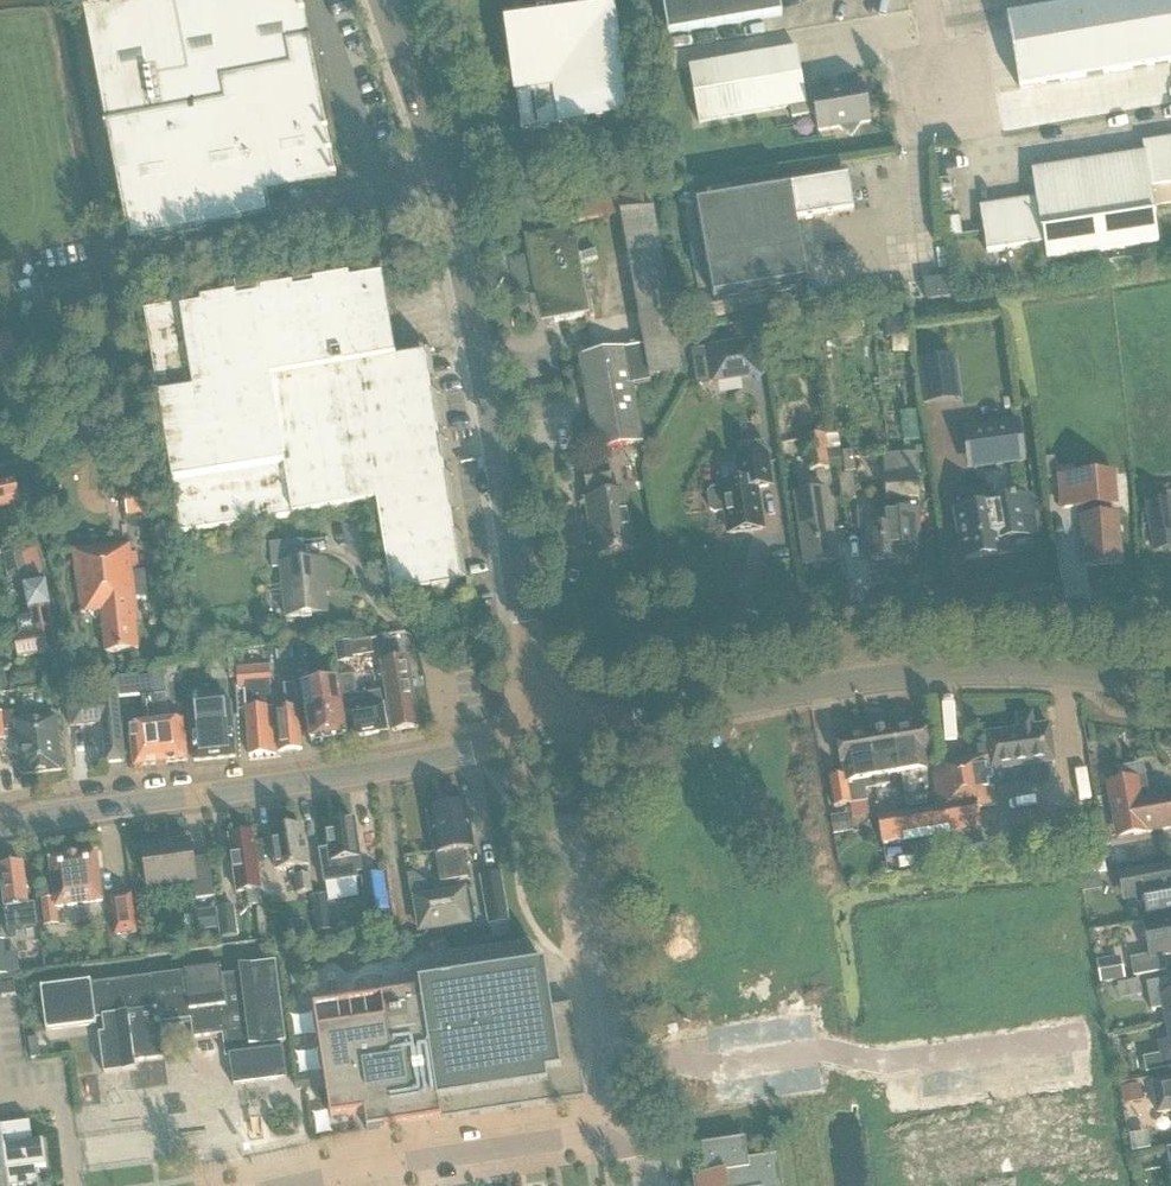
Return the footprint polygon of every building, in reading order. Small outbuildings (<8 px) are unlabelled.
[(301,0),(145,0),(84,12),(130,247),(272,219),(267,196),(337,182),(301,0)] [(779,0),(662,0),(668,33),(782,13),(779,0)] [(1008,17),(1020,89),(1170,62),(1170,0),(1107,0),(1008,17)] [(521,132),(625,118),(611,13),(506,28),(521,132)] [(699,123),(790,107),(807,104),(805,96),(797,47),(689,66),(699,123)] [(807,104),(790,107),(792,118),(816,114),(819,131),(840,127),(852,136),(860,124),(870,122),(864,86),(805,96),(807,104)] [(1090,168),(1105,251),(1159,242),(1155,216),(1158,215),(1156,208),(1170,206),(1170,144),(1143,148),(1145,159),(1090,168)] [(1047,261),(1105,251),(1090,168),(1032,178),(1036,201),(979,211),(987,254),(1045,245),(1047,261)] [(712,298),(808,282),(798,221),(856,212),(850,176),(696,202),(712,298)] [(579,357),(596,450),(643,442),(633,384),(650,381),(649,377),(681,371),(652,206),(620,212),(644,346),(579,357)] [(590,318),(574,226),(525,234),(542,326),(590,318)] [(0,268),(0,291),(11,283),(0,268)] [(144,316),(157,400),(179,534),(378,501),(394,596),(463,585),(425,356),(396,361),(383,281),(350,286),(350,282),(313,288),(314,292),(294,296),(293,291),(257,297),(258,302),(238,305),(237,300),(201,306),(202,311),(181,314),(180,310),(144,316)] [(906,333),(904,317),(885,320),(888,336),(906,333)] [(758,339),(704,347),(710,384),(764,376),(758,339)] [(950,355),(922,359),(923,369),(951,365),(950,355)] [(977,467),(1024,460),(1019,422),(972,429),(977,467)] [(805,438),(810,471),(829,468),(824,435),(805,438)] [(884,456),(887,499),(920,497),(918,478),(916,454),(884,456)] [(740,482),(723,485),(723,488),(712,489),(709,493),(711,509),(715,512),(727,510),(730,534),(762,529),(756,488),(773,485),(768,455),(737,459),(740,482)] [(587,500),(590,522),(593,521),(599,555),(634,549),(624,493),(613,495),(608,467),(585,471),(589,499),(587,500)] [(1112,503),(1110,486),(1109,475),(1115,474),(1115,473),(1059,477),(1062,509),(1082,507),(1083,517),(1082,517),(1086,566),(1122,564),(1118,514),(1104,516),(1104,505),(1117,504),(1117,503),(1112,503)] [(842,500),(855,498),(852,475),(839,476),(842,500)] [(19,504),(15,482),(0,484),(0,508),(19,504)] [(984,506),(981,490),(963,493),(965,509),(957,511),(966,560),(1012,552),(1010,538),(1035,534),(1028,496),(1016,498),(1016,495),(1011,496),(1011,498),(990,502),(991,505),(984,506)] [(837,560),(827,491),(796,495),(806,565),(837,560)] [(1147,506),(1156,551),(1170,548),(1170,505),(1170,502),(1147,506)] [(870,561),(899,558),(896,527),(895,513),(882,514),(883,528),(868,529),(870,561)] [(287,618),(327,614),(324,582),(328,582),(325,560),(305,562),(303,541),(269,544),(272,569),(282,568),(287,618)] [(106,653),(138,649),(136,620),(138,620),(136,597),(148,596),(146,572),(134,573),(132,546),(77,551),(82,612),(102,610),(106,653)] [(27,576),(22,551),(2,555),(8,580),(27,576)] [(36,632),(15,636),(18,657),(38,654),(39,654),(56,650),(46,585),(28,588),(36,632)] [(394,661),(390,635),(377,637),(381,663),(394,661)] [(418,726),(408,659),(394,661),(381,663),(391,730),(418,726)] [(249,755),(276,753),(272,707),(267,707),(265,687),(271,686),(269,667),(238,669),(239,689),(249,688),(250,696),(247,696),(247,707),(246,707),(249,755)] [(339,676),(350,737),(388,731),(381,692),(357,696),(353,674),(339,676)] [(161,763),(155,696),(152,676),(135,678),(137,695),(142,698),(146,726),(130,728),(134,767),(161,763)] [(97,683),(99,700),(102,724),(106,763),(125,761),(116,681),(97,683)] [(302,749),(302,746),(295,683),(284,685),(287,709),(276,710),(280,751),(302,749)] [(302,689),(311,744),(328,741),(332,746),(343,745),(346,738),(347,738),(338,683),(302,689)] [(161,763),(188,760),(183,721),(169,723),(166,694),(155,696),(161,763)] [(102,724),(99,700),(68,703),(70,727),(102,724)] [(189,708),(194,761),(236,757),(230,704),(189,708)] [(55,717),(16,722),(15,712),(0,713),(0,740),(5,739),(4,731),(16,729),(21,773),(61,769),(58,737),(55,717)] [(1050,780),(1055,762),(1049,725),(1034,727),(1032,713),(1017,715),(1019,729),(986,734),(987,745),(977,747),(979,758),(932,766),(938,807),(930,809),(877,817),(881,842),(903,839),(904,844),(952,836),(951,831),(982,825),(979,807),(996,804),(993,788),(1050,780)] [(924,724),(893,729),(900,775),(928,770),(926,751),(928,750),(924,724)] [(888,777),(900,775),(893,729),(868,733),(877,788),(889,786),(888,777)] [(866,790),(877,788),(868,733),(837,738),(841,764),(843,764),(846,776),(830,779),(835,807),(868,801),(866,790)] [(1143,763),(1118,768),(1120,782),(1107,785),(1118,839),(1170,829),(1170,792),(1150,796),(1143,763)] [(474,849),(467,804),(428,810),(440,883),(468,878),(464,851),(474,849)] [(361,872),(354,820),(326,824),(330,848),(320,850),(325,883),(358,878),(358,873),(361,872)] [(312,892),(302,826),(271,831),(277,871),(293,869),(297,894),(312,892)] [(263,904),(253,833),(229,836),(237,892),(246,890),(249,906),(263,904)] [(190,841),(143,847),(148,888),(194,882),(196,900),(215,898),(210,857),(192,860),(190,841)] [(103,898),(96,854),(50,860),(54,887),(56,886),(57,899),(56,899),(55,897),(41,899),(44,926),(59,924),(56,905),(103,898)] [(29,905),(23,864),(0,868),(5,908),(4,908),(8,936),(16,935),(15,929),(24,928),(21,906),(29,905)] [(1148,921),(1170,917),(1170,879),(1155,882),(1152,868),(1119,873),(1122,891),(1142,888),(1148,921)] [(510,921),(502,871),(479,875),(487,925),(510,921)] [(391,909),(385,872),(361,876),(367,913),(391,909)] [(464,891),(416,899),(421,930),(469,922),(464,891)] [(325,894),(312,896),(315,920),(328,919),(325,894)] [(136,933),(131,895),(109,898),(115,936),(136,933)] [(234,906),(216,908),(220,937),(238,935),(234,906)] [(1148,921),(1148,922),(1144,923),(1149,955),(1130,958),(1133,976),(1166,971),(1164,955),(1170,954),(1170,917),(1148,921)] [(530,965),(526,942),(429,957),(432,980),(418,982),(420,992),(313,1008),(330,1118),(364,1113),(367,1131),(384,1128),(384,1129),(585,1098),(571,1005),(551,1007),(544,963),(530,965)] [(235,1081),(290,1075),(276,962),(237,967),(238,974),(222,976),(220,966),(185,970),(185,972),(92,984),(91,982),(40,988),(46,1031),(96,1025),(96,1018),(103,1017),(105,1033),(99,1034),(104,1073),(137,1069),(136,1062),(165,1058),(161,1023),(191,1019),(193,1038),(229,1034),(235,1081)] [(1166,1024),(1170,1023),(1170,978),(1146,983),(1151,1010),(1163,1008),(1166,1024)] [(1166,1024),(1168,1040),(1157,1042),(1160,1055),(1143,1058),(1146,1073),(1170,1068),(1170,1023),(1166,1024)] [(1152,1082),(1158,1113),(1170,1111),(1170,1079),(1152,1082)] [(1071,1109),(1040,1113),(1047,1163),(1071,1159),(1073,1173),(1096,1170),(1091,1137),(1075,1140),(1071,1109)] [(1010,1117),(1009,1117),(1016,1167),(1047,1163),(1040,1113),(1010,1118),(1010,1117)] [(1009,1117),(978,1121),(986,1172),(1016,1167),(1009,1117)] [(949,1126),(948,1126),(955,1176),(986,1172),(978,1121),(978,1122),(949,1127),(949,1126)] [(39,1183),(37,1167),(47,1165),(44,1142),(34,1143),(31,1122),(0,1126),(0,1128),(0,1185),(17,1185),(39,1183)] [(905,1164),(908,1185),(932,1185),(931,1179),(955,1176),(948,1126),(917,1130),(921,1162),(905,1164)] [(778,1155),(748,1159),(745,1138),(702,1145),(706,1175),(716,1174),(718,1185),(783,1185),(778,1155)]
